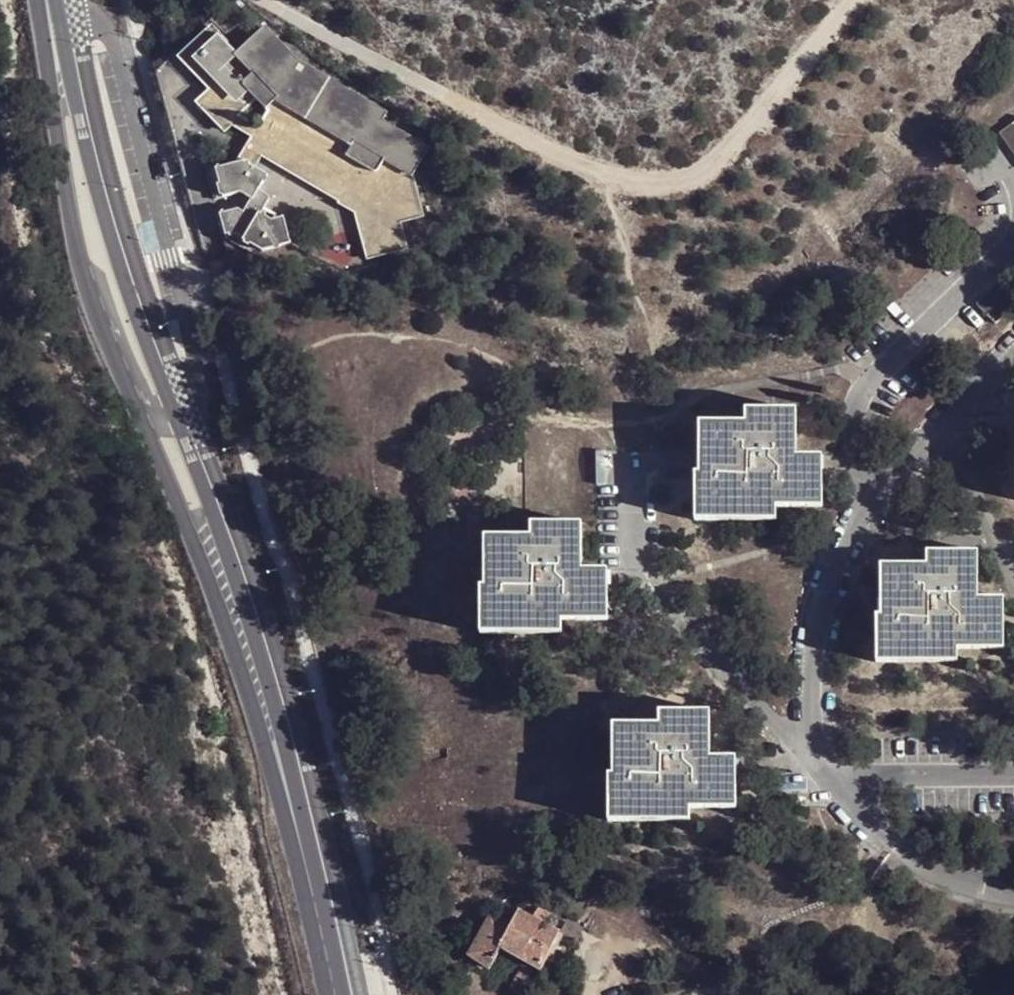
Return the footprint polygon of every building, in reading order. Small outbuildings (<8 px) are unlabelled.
[(209,39),(177,69),(205,102),(195,115),(223,142),(229,137),(247,149),(245,162),(258,168),(280,181),(352,223),(368,266),(403,256),(399,230),(421,224),(409,184),(423,157),(379,130),(382,121),(294,70),(264,39),(235,65),(209,39)] [(1000,131),(1013,153),(1013,122),(1000,131)] [(258,168),(245,162),(235,174),(245,172),(252,178),(258,168)] [(245,172),(235,174),(214,178),(219,195),(216,198),(220,206),(237,203),(248,208),(256,201),(258,193),(262,190),(263,186),(252,178),(245,172)] [(256,201),(248,208),(240,221),(234,219),(219,222),(224,245),(244,242),(257,222),(265,208),(256,201)] [(257,222),(244,242),(244,255),(252,252),(259,257),(270,255),(271,259),(277,260),(277,253),(287,250),(281,228),(276,229),(266,227),(257,222)] [(694,523),(775,523),(775,507),(821,508),(822,457),(794,457),(794,410),(742,410),(741,423),(697,422),(696,475),(694,476),(694,523)] [(608,571),(581,571),(581,526),(529,525),(530,538),(482,539),(480,590),(477,590),(478,636),(562,636),(562,622),(608,623),(608,571)] [(874,663),(956,664),(957,650),(1003,650),(1004,598),(976,598),(977,552),(924,553),(924,565),(879,566),(878,616),(875,615),(874,663)] [(736,810),(736,758),(711,757),(712,713),(659,712),(659,724),(613,724),(613,776),(607,776),(608,823),(690,822),(689,809),(736,810)] [(468,964),(490,975),(498,958),(539,979),(558,944),(543,934),(547,924),(535,919),(529,926),(515,920),(510,927),(497,923),(494,926),(488,924),(468,964)]
